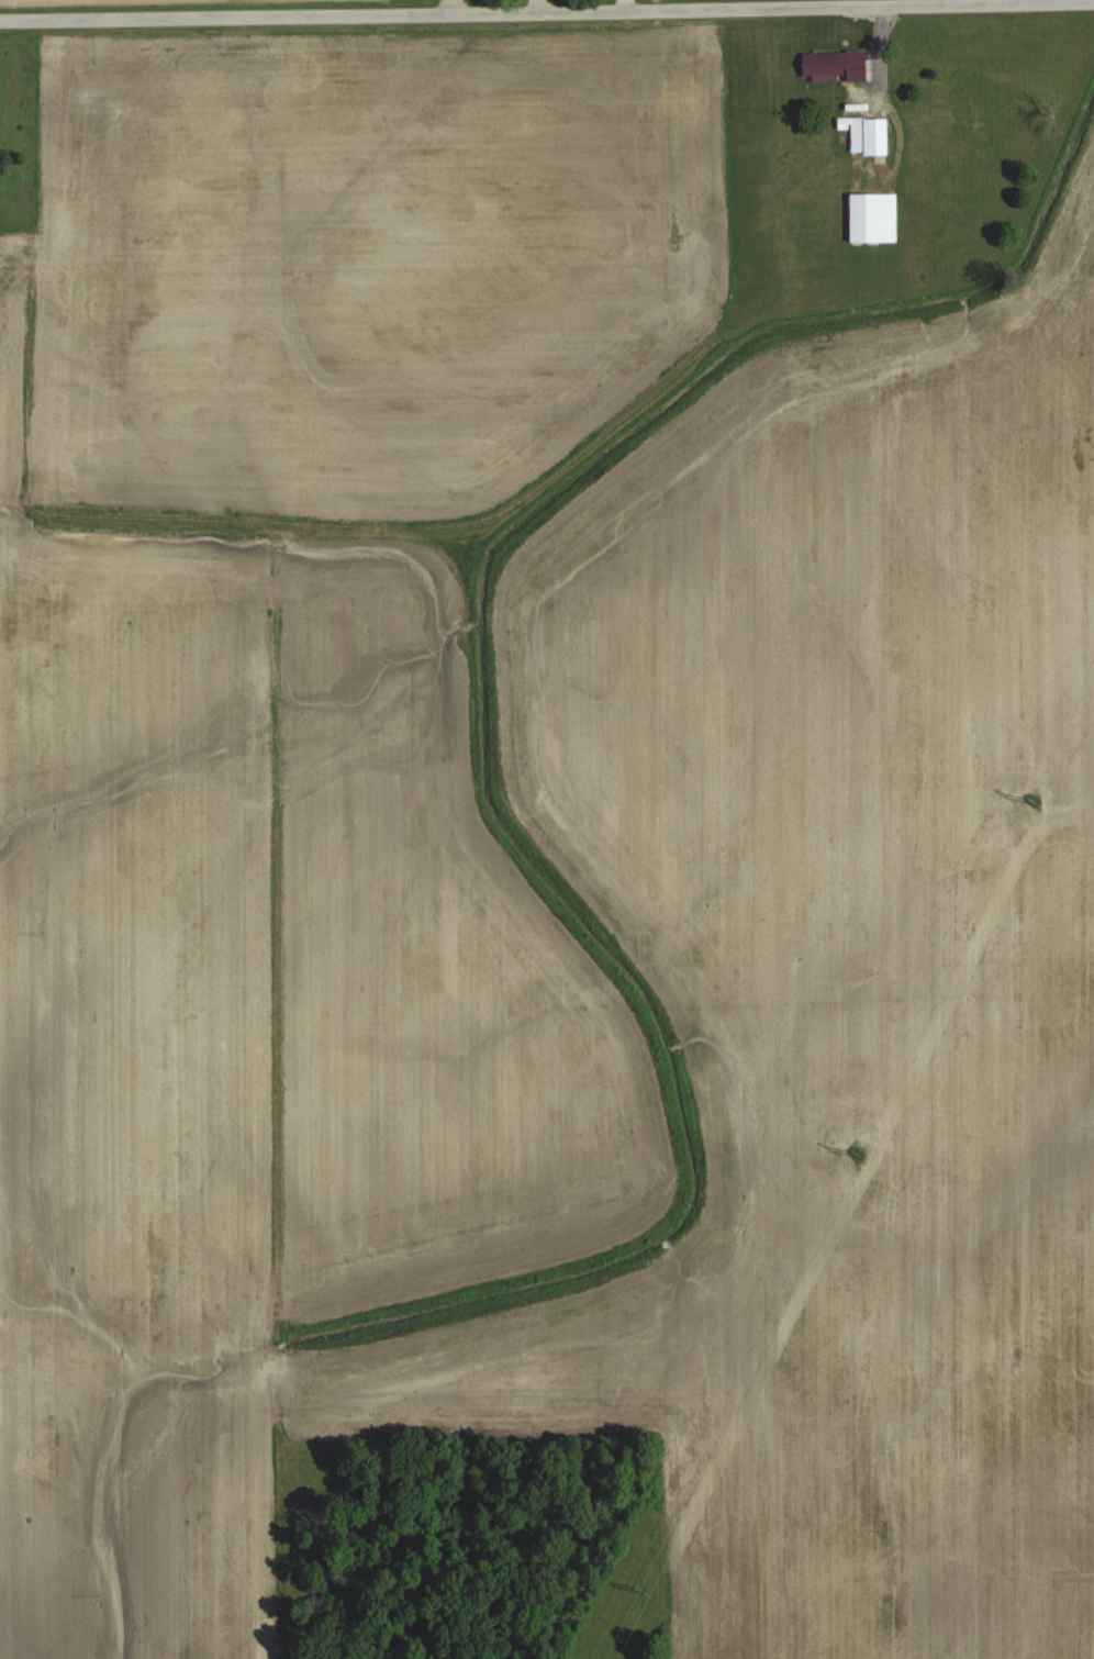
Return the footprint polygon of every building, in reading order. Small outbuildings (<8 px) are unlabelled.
[(803,50),(803,80),(865,80),(865,50),(803,50)] [(887,116),(838,116),(838,128),(851,128),(852,153),(887,153),(887,116)] [(882,192),(850,192),(850,242),(882,242),(882,192)]
